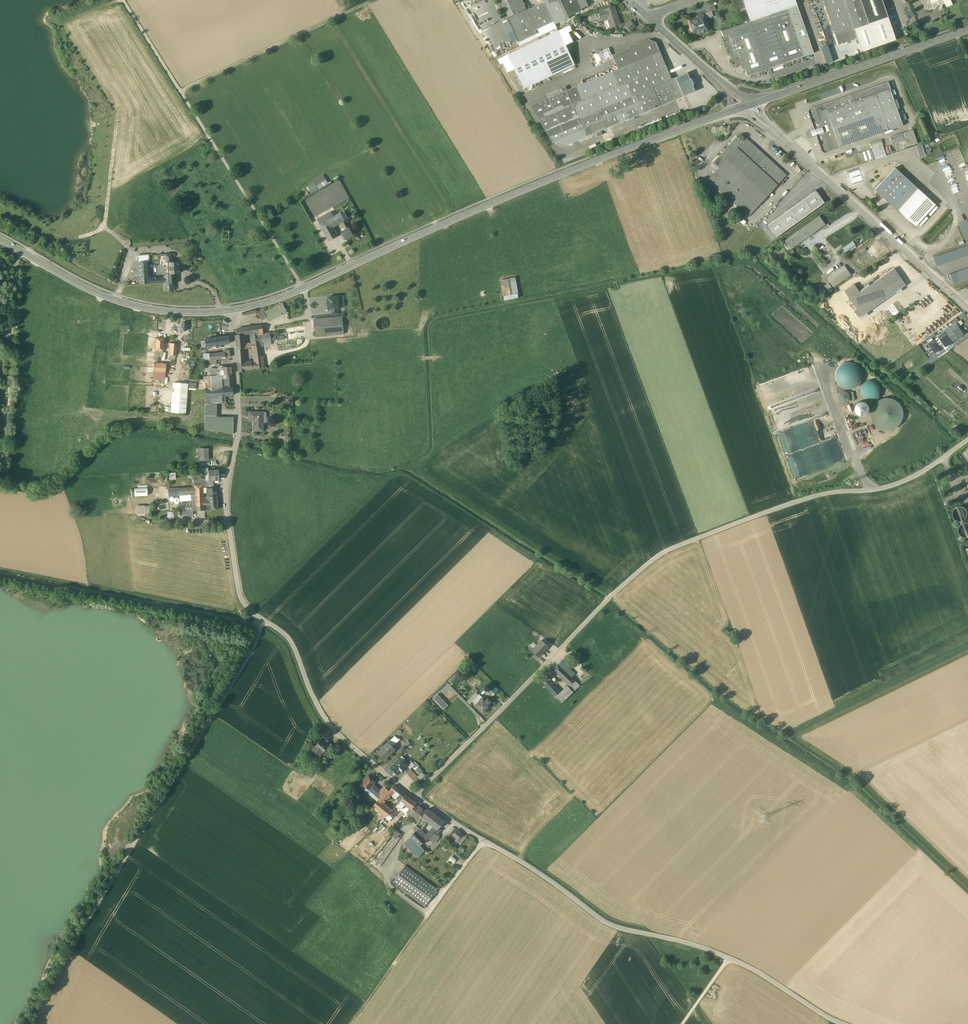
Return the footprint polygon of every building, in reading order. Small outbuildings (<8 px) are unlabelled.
[(508,17),(518,13),(526,9),(527,9),(522,0),(500,0),(508,17)] [(561,0),(544,0),(544,2),(555,24),(569,18),(568,16),(561,0)] [(568,16),(582,10),(577,0),(561,0),(568,16)] [(743,0),(750,22),(769,15),(788,8),(797,5),(796,0),(744,0),(743,0)] [(835,35),(855,29),(856,29),(856,28),(869,24),(861,0),(823,0),(835,35)] [(882,0),(861,0),(869,24),(888,17),(882,0)] [(926,9),(928,10),(930,9),(932,9),(932,7),(933,7),(934,9),(936,8),(937,7),(937,6),(938,6),(939,6),(940,5),(942,6),(941,7),(942,8),(942,6),(943,5),(943,4),(945,4),(946,7),(953,5),(951,0),(921,0),(926,9)] [(544,2),(526,10),(537,33),(538,37),(557,28),(555,24),(544,2)] [(713,3),(707,5),(709,11),(712,11),(716,10),(713,3)] [(797,5),(788,8),(805,56),(814,53),(797,5)] [(614,7),(601,12),(603,18),(608,16),(611,26),(619,23),(614,7)] [(788,8),(769,15),(786,63),(805,56),(788,8)] [(519,14),(508,19),(519,42),(537,33),(526,10),(519,14)] [(709,11),(703,13),(703,14),(704,14),(705,19),(714,16),(712,11),(709,11)] [(705,19),(704,14),(703,14),(698,16),(699,18),(690,21),(694,32),(698,31),(699,33),(708,30),(709,31),(705,19)] [(750,22),(722,31),(733,65),(743,62),(748,76),(786,63),(769,15),(750,22)] [(869,24),(856,28),(856,29),(855,29),(858,38),(857,38),(862,51),(896,40),(888,17),(869,24)] [(630,21),(626,26),(631,30),(635,26),(630,21)] [(855,29),(835,35),(838,44),(846,42),(846,44),(848,43),(848,41),(857,38),(858,38),(855,29)] [(512,56),(525,85),(572,64),(559,35),(512,56)] [(649,39),(612,55),(618,69),(530,105),(551,140),(564,146),(684,96),(676,78),(676,77),(671,79),(656,42),(649,39)] [(822,47),(826,63),(833,62),(829,45),(822,47)] [(694,79),(684,75),(680,76),(677,77),(676,78),(684,96),(685,95),(685,96),(688,94),(687,94),(691,92),(695,82),(694,79)] [(883,84),(873,87),(876,94),(886,91),(883,84)] [(873,87),(815,107),(830,151),(888,131),(876,94),(873,87)] [(886,91),(876,94),(888,131),(903,126),(890,89),(886,91)] [(830,151),(815,107),(809,109),(808,112),(815,130),(814,130),(816,135),(822,152),(824,153),(830,151)] [(890,137),(893,144),(904,140),(902,133),(890,137)] [(787,175),(746,138),(742,142),(737,136),(725,149),(724,148),(721,151),(722,152),(713,163),(719,168),(708,179),(749,217),(787,175)] [(922,144),(916,146),(920,157),(925,155),(922,144)] [(883,145),(872,149),(875,159),(886,155),(883,145)] [(871,149),(863,152),(866,161),(874,158),(871,149)] [(918,188),(895,167),(875,190),(897,210),(918,188)] [(323,174),(313,180),(315,183),(318,189),(328,183),(323,174)] [(315,183),(308,187),(312,193),(318,189),(315,183)] [(936,204),(918,188),(897,210),(915,227),(936,204)] [(775,238),(824,203),(816,191),(815,190),(766,225),(775,238)] [(331,218),(328,220),(332,228),(341,222),(345,220),(341,212),(331,218)] [(819,216),(785,241),(791,249),(825,224),(819,216)] [(328,220),(320,224),(329,240),(337,236),(332,228),(328,220)] [(967,245),(967,223),(967,221),(959,224),(967,245)] [(345,229),(342,231),(343,233),(341,234),(343,236),(344,236),(346,239),(353,235),(349,227),(345,229)] [(853,242),(839,252),(841,255),(856,245),(853,242)] [(936,266),(967,256),(967,247),(933,258),(936,266)] [(172,261),(167,262),(168,274),(174,273),(179,273),(178,261),(172,261)] [(147,262),(139,262),(140,277),(148,276),(147,262)] [(844,265),(827,278),(833,287),(851,274),(844,265)] [(894,268),(860,292),(854,284),(844,291),(862,316),(906,285),(894,268)] [(950,274),(952,279),(953,283),(954,285),(967,280),(967,268),(950,274)] [(504,300),(519,298),(516,277),(501,279),(504,300)] [(169,282),(164,282),(164,283),(164,291),(175,290),(174,284),(169,284),(169,282)] [(338,296),(328,297),(329,308),(331,308),(338,307),(339,307),(338,296)] [(265,311),(264,312),(266,317),(267,321),(287,312),(283,303),(265,311)] [(263,308),(258,311),(261,320),(266,317),(264,312),(265,311),(263,308)] [(342,316),(314,319),(315,336),(344,334),(342,316)] [(388,326),(388,324),(388,321),(386,319),(384,318),(382,318),(380,318),(378,319),(377,321),(376,324),(377,326),(378,328),(380,329),(382,330),(384,329),(386,328),(388,326)] [(956,324),(938,336),(945,347),(963,334),(958,327),(956,324)] [(270,333),(263,334),(261,325),(257,326),(260,346),(271,344),(271,340),(270,333)] [(257,326),(248,327),(249,333),(250,333),(252,344),(252,347),(260,346),(257,326)] [(205,339),(206,347),(217,345),(216,337),(217,337),(216,333),(210,334),(211,338),(205,339)] [(237,335),(235,335),(236,349),(242,348),(245,348),(244,344),(243,344),(243,334),(237,335)] [(227,336),(216,337),(217,345),(229,344),(227,336)] [(163,339),(156,338),(156,350),(162,350),(163,350),(163,344),(164,345),(165,342),(163,342),(163,339)] [(940,350),(933,340),(928,343),(935,353),(940,350)] [(252,347),(254,361),(255,368),(263,367),(260,346),(252,347)] [(224,352),(209,354),(209,360),(230,357),(229,350),(224,350),(224,352)] [(243,361),(237,361),(238,372),(243,371),(243,370),(252,369),(251,368),(251,361),(244,362),(243,361)] [(158,363),(154,363),(153,371),(163,372),(164,364),(158,363)] [(836,383),(838,387),(841,389),(845,391),(850,391),(854,390),(857,389),(859,387),(862,382),(863,377),(862,373),(860,369),(857,366),(853,363),(848,363),(844,364),(839,366),(836,370),(835,374),(834,379),(836,383)] [(231,367),(226,367),(226,366),(222,366),(223,375),(227,374),(231,374),(231,367)] [(171,412),(186,413),(188,383),(172,382),(171,412)] [(866,383),(863,385),(862,388),(861,391),(861,394),(863,397),(865,400),(869,401),(873,401),(876,400),(879,397),(880,394),(881,391),(880,388),(878,385),(876,383),(872,382),(866,383)] [(232,387),(221,388),(222,396),(223,403),(226,402),(226,395),(233,395),(232,387)] [(221,388),(218,388),(206,389),(204,417),(216,417),(216,403),(223,403),(222,396),(221,388)] [(837,398),(838,401),(840,403),(841,403),(845,403),(847,403),(848,401),(850,398),(849,395),(848,393),(847,392),(843,391),(840,392),(839,393),(837,395),(837,398)] [(873,406),(872,409),(871,413),(871,417),(873,423),(875,426),(879,429),(884,431),(890,432),(894,431),(899,427),(902,424),(904,419),(905,414),(904,410),(902,406),(899,402),(895,400),(891,398),(886,398),(882,399),(879,400),(875,403),(873,406)] [(842,407),(850,430),(859,427),(851,404),(842,407)] [(854,412),(855,414),(856,416),(858,418),(862,419),(865,419),(867,417),(869,415),(869,412),(868,408),(866,406),(863,405),(860,405),(857,407),(855,409),(854,412)] [(263,431),(263,412),(248,412),(248,417),(253,417),(253,431),(263,431)] [(233,417),(222,417),(216,417),(204,417),(204,429),(233,434),(233,417)] [(860,430),(852,434),(857,446),(866,442),(860,430)] [(208,448),(199,448),(200,460),(209,460),(208,448)] [(218,470),(208,470),(208,480),(213,480),(219,480),(218,470)] [(206,484),(191,485),(191,487),(192,494),(192,497),(203,497),(203,492),(207,492),(207,488),(206,484)] [(147,488),(134,488),(135,496),(147,495),(147,488)] [(179,488),(169,489),(169,496),(179,495),(179,494),(179,488)] [(216,496),(208,496),(208,500),(209,504),(211,504),(217,504),(216,496)] [(203,497),(192,497),(192,502),(193,511),(204,510),(204,504),(203,501),(203,497)] [(192,502),(185,503),(180,503),(180,511),(193,511),(192,502)] [(150,513),(150,505),(136,505),(136,514),(150,513)] [(541,640),(534,648),(531,645),(529,647),(535,653),(538,657),(548,647),(541,640)] [(567,672),(559,664),(552,670),(555,673),(556,672),(560,676),(567,672)] [(550,668),(540,677),(546,682),(548,680),(555,673),(552,670),(550,668)] [(457,671),(448,680),(451,684),(461,674),(457,671)] [(567,672),(560,676),(569,684),(572,681),(574,679),(567,672)] [(560,693),(548,680),(546,682),(545,683),(556,696),(560,693)] [(569,684),(568,685),(573,692),(578,688),(572,681),(569,684)] [(573,692),(568,685),(560,693),(556,696),(561,703),(573,692)] [(477,692),(470,699),(473,701),(479,695),(477,692)] [(479,695),(473,701),(476,705),(483,698),(480,694),(479,695)] [(486,700),(483,698),(476,705),(484,712),(491,705),(486,700)] [(399,740),(395,736),(390,740),(395,744),(399,740)] [(321,739),(312,749),(320,755),(323,752),(329,745),(321,739)] [(388,742),(377,753),(384,760),(395,749),(393,746),(388,742)] [(400,758),(391,767),(398,774),(407,765),(400,758)] [(418,777),(410,769),(406,773),(414,780),(418,777)] [(375,782),(368,776),(362,783),(369,789),(375,782)] [(394,785),(389,791),(392,794),(395,796),(395,795),(398,797),(402,792),(394,785)] [(381,792),(375,787),(371,791),(377,796),(377,795),(380,792),(381,792)] [(389,790),(379,799),(383,802),(392,794),(389,791),(389,790)] [(405,794),(401,800),(405,803),(408,805),(412,799),(405,794)] [(383,802),(379,799),(373,805),(386,816),(392,810),(383,802)] [(401,800),(395,807),(398,811),(405,803),(401,800)] [(410,807),(407,812),(408,813),(409,812),(412,808),(417,803),(417,802),(415,801),(410,807)] [(412,808),(409,812),(412,815),(417,807),(419,804),(417,803),(412,808)] [(417,807),(412,815),(415,817),(414,818),(418,821),(420,819),(427,810),(419,804),(417,807)] [(390,820),(398,811),(395,807),(392,810),(386,816),(390,820)] [(435,814),(428,809),(427,810),(420,819),(425,823),(428,820),(429,821),(435,814)] [(435,814),(429,821),(436,826),(441,819),(435,814)] [(418,821),(416,825),(421,829),(425,823),(420,819),(418,821)] [(441,819),(436,826),(439,828),(439,827),(445,822),(441,819)] [(436,826),(427,835),(429,838),(434,832),(439,828),(436,826)] [(457,829),(451,837),(456,842),(463,834),(457,829)] [(397,831),(392,836),(395,839),(400,833),(397,831)] [(418,833),(416,831),(411,836),(420,845),(425,840),(423,837),(418,833)] [(434,832),(429,838),(434,843),(440,838),(436,835),(434,832)] [(456,842),(454,844),(455,845),(458,842),(460,843),(466,836),(463,834),(456,842)] [(420,845),(411,836),(403,844),(417,858),(425,850),(420,845)] [(456,842),(451,837),(446,840),(452,846),(454,844),(456,842)] [(438,889),(405,865),(393,883),(425,906),(438,889)]
